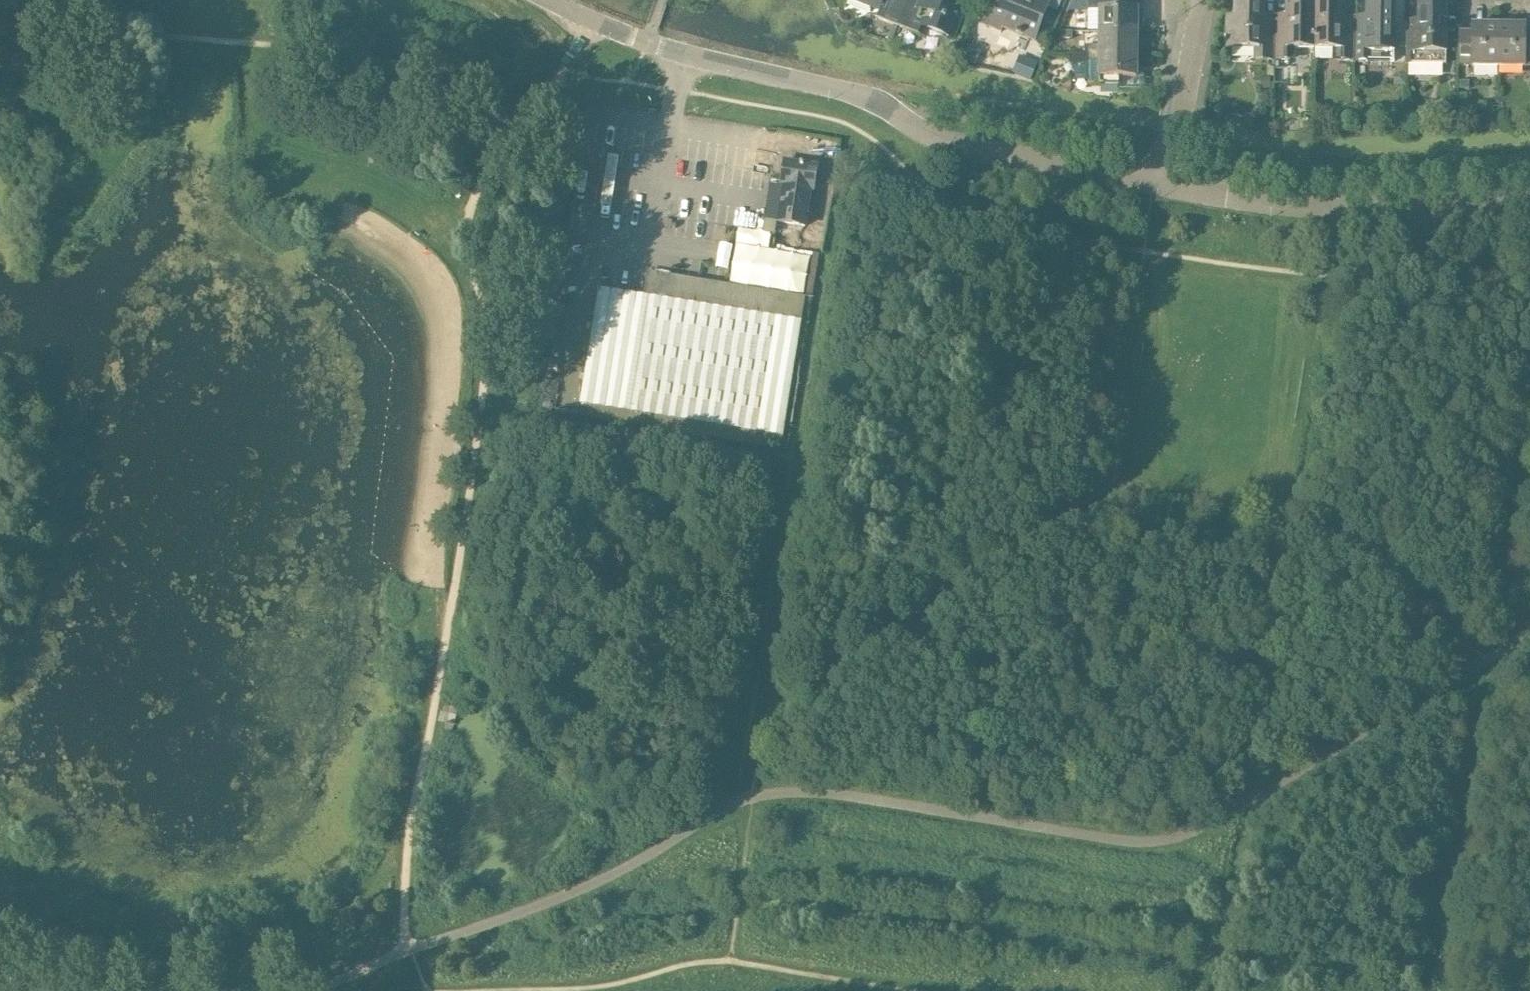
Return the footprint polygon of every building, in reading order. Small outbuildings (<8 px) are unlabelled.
[(880,9),(877,18),(897,26),(907,0),(857,0),(880,9)] [(965,6),(958,3),(959,0),(907,0),(897,26),(918,34),(921,26),(952,38),(965,6)] [(1051,0),(994,0),(984,24),(1001,31),(1003,27),(1018,34),(1018,35),(1022,36),(1022,35),(1034,40),(1051,0)] [(1077,10),(1089,10),(1100,10),(1100,32),(1137,32),(1137,9),(1117,9),(1117,0),(1077,0),(1077,10)] [(1274,60),(1275,22),(1263,22),(1263,2),(1237,2),(1237,18),(1229,18),(1228,48),(1256,48),(1256,59),(1274,60)] [(1315,49),(1316,3),(1287,3),(1287,22),(1275,22),(1274,60),(1289,60),(1290,49),(1315,49)] [(1354,61),(1355,23),(1343,23),(1343,3),(1316,3),(1315,49),(1339,49),(1339,61),(1354,61)] [(1395,62),(1395,4),(1367,3),(1367,23),(1355,23),(1354,61),(1395,62)] [(1446,65),(1447,5),(1419,4),(1419,25),(1407,24),(1406,64),(1446,65)] [(1498,66),(1499,26),(1474,25),(1473,32),(1459,32),(1459,64),(1472,65),(1472,66),(1498,66)] [(1524,33),(1524,26),(1499,26),(1498,66),(1524,67),(1524,66),(1529,66),(1529,33),(1524,33)] [(1072,31),(1060,31),(1059,39),(1072,39),(1072,31)] [(1137,54),(1137,32),(1100,32),(1100,46),(1089,46),(1089,54),(1137,54)] [(1137,77),(1137,54),(1089,54),(1071,54),(1071,63),(1088,63),(1088,84),(1120,84),(1120,77),(1137,77)] [(1395,79),(1395,85),(1407,86),(1407,73),(1400,73),(1395,79)] [(1269,76),(1261,77),(1262,89),(1271,89),(1269,76)] [(804,227),(809,191),(813,191),(816,167),(784,162),(780,186),(783,187),(778,224),(804,227)] [(781,438),(800,322),(643,297),(597,289),(578,405),(781,438)]
